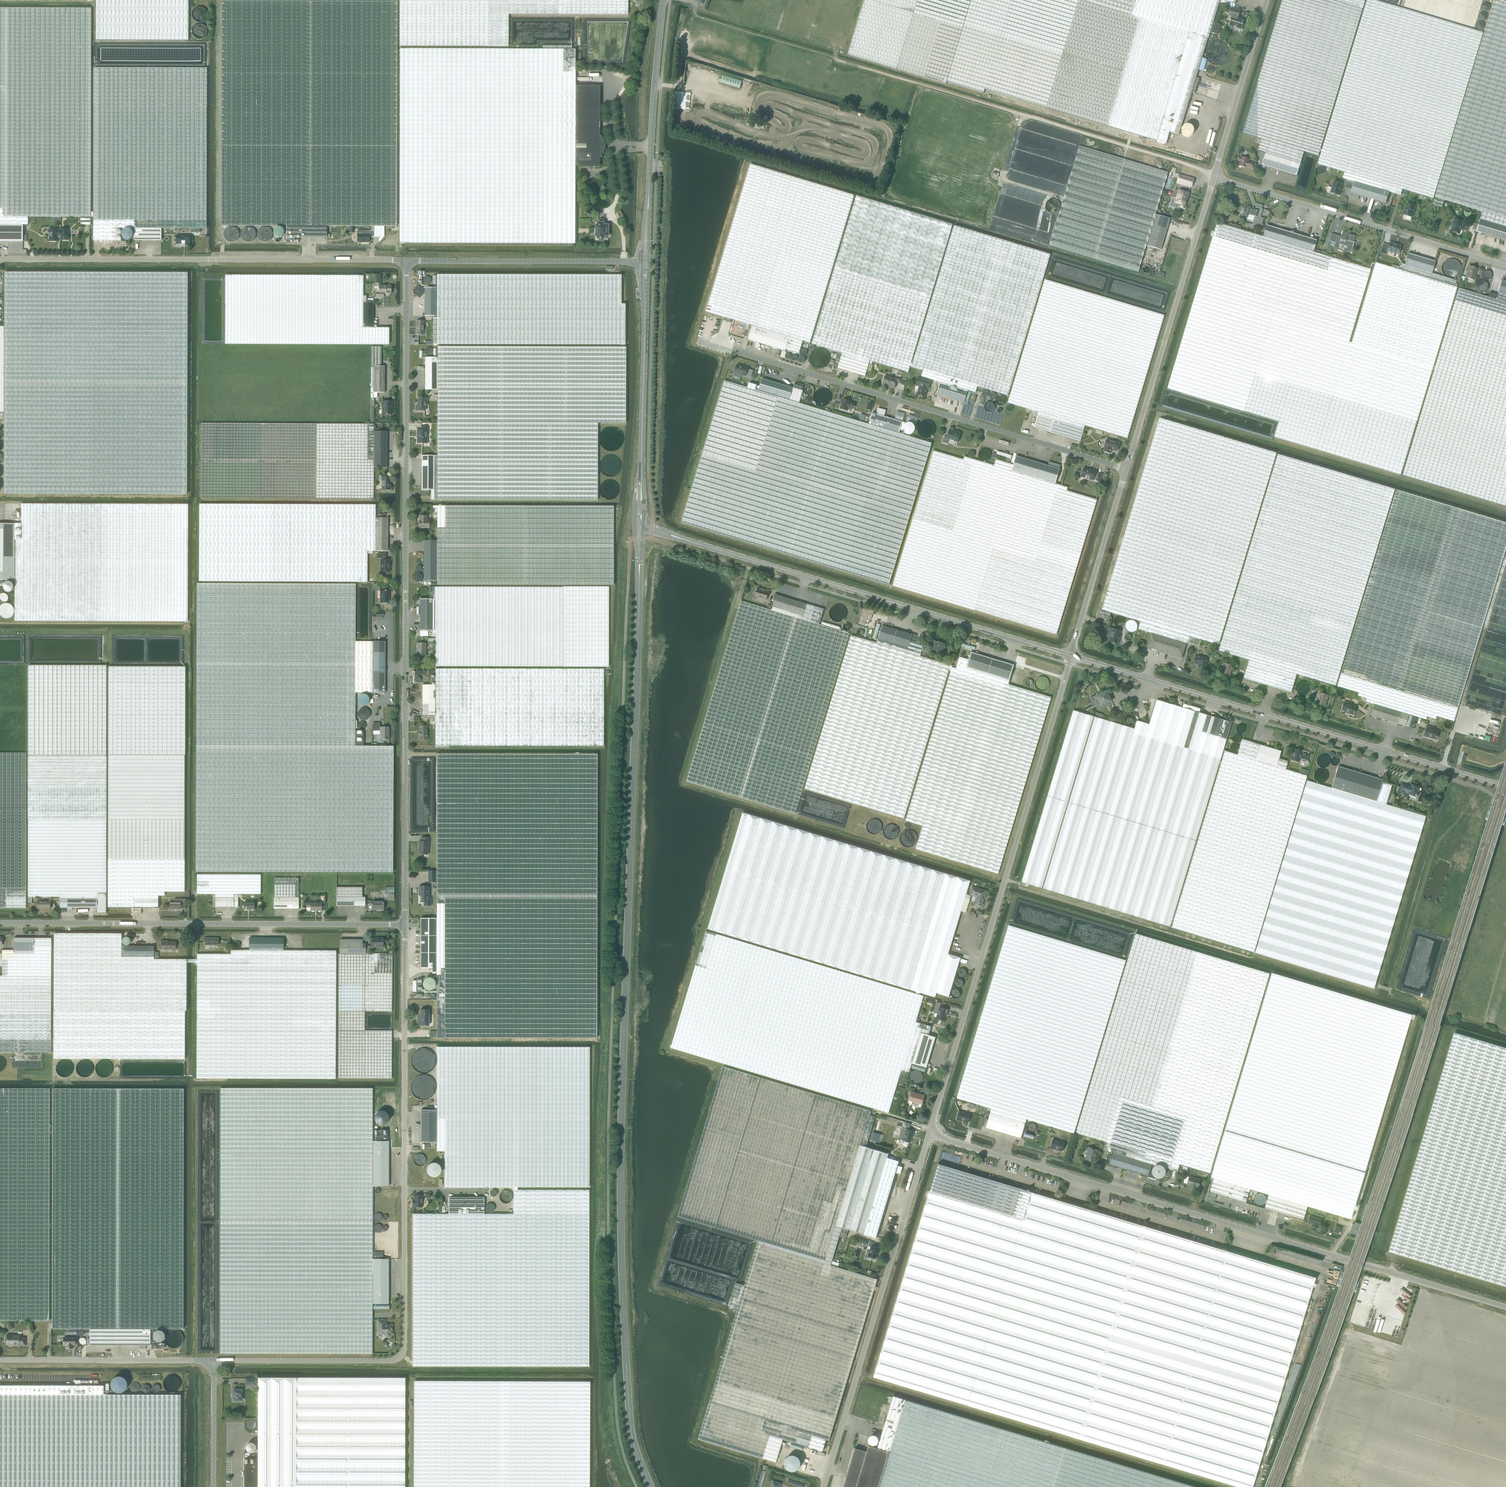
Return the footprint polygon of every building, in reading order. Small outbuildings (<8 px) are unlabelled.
[(96,40),(188,41),(188,0),(96,0),(96,40)] [(222,0),(221,225),(286,225),(327,226),(397,226),(397,0),(222,0)] [(399,46),(508,46),(508,15),(628,15),(628,0),(400,0),(399,46)] [(848,54),(946,84),(947,82),(984,93),(985,89),(1157,141),(1189,33),(1199,0),(864,0),(848,54)] [(1189,33),(1208,39),(1219,0),(1199,0),(1189,33)] [(1243,133),(1262,139),(1258,151),(1266,153),(1301,164),(1304,152),(1319,156),(1363,8),(1366,0),(1283,0),(1243,133)] [(1403,189),(1433,198),(1483,33),(1375,0),(1367,0),(1318,164),(1345,172),(1343,178),(1352,181),(1353,175),(1403,189)] [(1505,227),(1505,2),(1498,0),(1495,0),(1435,197),(1483,211),(1480,219),(1505,227)] [(23,216),(23,224),(28,224),(28,216),(80,216),(80,224),(90,224),(91,8),(0,8),(0,216),(23,216)] [(1237,18),(1238,15),(1240,10),(1231,8),(1230,12),(1229,16),(1232,17),(1229,26),(1241,30),(1244,20),(1237,18)] [(1189,33),(1157,141),(1167,144),(1170,132),(1179,135),(1192,92),(1194,85),(1208,39),(1189,33)] [(575,166),(575,86),(575,49),(400,49),(399,243),(575,243),(575,166)] [(206,228),(206,108),(207,68),(94,68),(94,107),(93,240),(121,240),(121,228),(134,228),(134,240),(161,240),(161,228),(206,228)] [(723,75),(720,83),(739,89),(742,81),(723,75)] [(600,86),(575,86),(575,166),(587,166),(587,167),(590,167),(590,166),(600,166),(600,156),(601,156),(602,158),(602,157),(601,156),(602,155),(602,154),(603,153),(604,152),(604,151),(604,150),(605,149),(606,149),(605,149),(605,144),(606,144),(605,144),(604,143),(604,142),(604,141),(603,139),(602,138),(602,137),(601,137),(602,135),(601,136),(600,136),(600,86)] [(685,110),(686,93),(674,92),(673,110),(685,110)] [(1146,246),(1156,215),(1168,172),(1080,146),(1050,246),(1138,272),(1146,246)] [(1301,164),(1266,153),(1262,166),(1297,176),(1301,164)] [(1254,169),(1255,164),(1248,162),(1249,160),(1241,157),(1241,158),(1239,158),(1238,161),(1240,162),(1239,166),(1246,168),(1247,166),(1250,167),(1250,168),(1254,169)] [(706,312),(752,325),(777,333),(803,340),(810,342),(854,195),(750,164),(706,312)] [(1177,182),(1191,187),(1194,179),(1179,175),(1177,182)] [(1402,195),(1403,189),(1353,175),(1352,181),(1355,182),(1351,193),(1386,204),(1390,192),(1402,195)] [(1341,190),(1343,184),(1334,181),(1331,193),(1340,196),(1341,191),(1341,190)] [(1189,194),(1179,191),(1177,198),(1176,203),(1180,204),(1180,207),(1185,209),(1186,206),(1185,205),(1186,201),(1185,200),(1187,194),(1189,194)] [(952,224),(856,195),(812,343),(842,352),(870,361),(908,372),(952,224)] [(1405,210),(1404,215),(1407,216),(1406,219),(1406,220),(1410,221),(1411,220),(1412,217),(1413,217),(1416,205),(1408,203),(1406,210),(1405,210)] [(1243,213),(1242,216),(1247,217),(1246,219),(1253,221),(1252,224),(1249,223),(1248,227),(1253,229),(1254,225),(1261,227),(1264,218),(1260,217),(1263,209),(1261,209),(1257,208),(1256,210),(1255,210),(1249,208),(1249,210),(1244,208),(1243,211),(1243,213)] [(1170,219),(1156,215),(1146,246),(1161,250),(1170,219)] [(23,224),(23,216),(0,216),(0,241),(26,241),(26,234),(23,234),(23,224)] [(1463,227),(1465,222),(1456,219),(1454,223),(1452,222),(1451,227),(1454,228),(1452,231),(1460,234),(1462,227),(1463,227)] [(1480,219),(1479,224),(1475,223),(1473,229),(1477,230),(1477,231),(1505,240),(1505,227),(1480,219)] [(606,236),(607,236),(608,236),(609,235),(609,234),(609,233),(609,232),(608,232),(607,232),(607,225),(606,225),(606,223),(603,223),(603,221),(599,221),(599,223),(597,223),(597,225),(595,225),(595,228),(594,228),(594,233),(595,233),(595,236),(597,236),(597,238),(606,238),(606,236)] [(1216,224),(1167,388),(1279,421),(1274,437),(1400,474),(1433,367),(1457,287),(1391,268),(1376,263),(1352,343),(1349,342),(1371,269),(1316,253),(1314,252),(1263,237),(1216,224)] [(327,238),(327,226),(286,225),(286,237),(327,238)] [(939,375),(977,387),(1007,396),(1050,254),(954,225),(912,367),(923,370),(921,376),(937,381),(939,375)] [(1282,243),(1314,252),(1317,240),(1285,231),(1266,225),(1263,237),(1282,243)] [(49,241),(57,241),(57,236),(60,236),(60,240),(68,240),(68,229),(60,229),(57,229),(49,229),(48,229),(48,233),(49,233),(49,237),(48,237),(48,238),(49,238),(49,241)] [(357,234),(357,242),(362,242),(362,241),(369,241),(369,242),(369,237),(374,237),(374,230),(369,230),(369,234),(357,234)] [(1339,236),(1332,234),(1330,239),(1331,239),(1330,241),(1326,252),(1330,253),(1332,247),(1335,248),(1337,244),(1348,247),(1346,251),(1352,253),(1355,243),(1354,243),(1356,236),(1350,235),(1348,235),(1349,234),(1343,232),(1341,239),(1338,238),(1339,236)] [(190,244),(190,235),(176,235),(176,238),(173,238),(173,242),(176,242),(176,244),(176,245),(182,245),(182,244),(190,244)] [(1399,255),(1401,246),(1390,243),(1387,252),(1399,255)] [(1392,265),(1391,268),(1457,287),(1458,284),(1456,284),(1456,281),(1450,279),(1447,278),(1432,273),(1435,262),(1408,254),(1404,265),(1400,264),(1400,267),(1392,265)] [(1474,280),(1477,268),(1469,266),(1465,278),(1474,280)] [(4,327),(4,413),(4,494),(187,494),(187,273),(4,273),(4,327)] [(373,328),(363,328),(363,299),(367,299),(367,296),(363,296),(363,275),(225,275),(225,344),(389,345),(389,328),(377,328),(373,328)] [(436,316),(433,316),(433,345),(625,345),(625,304),(621,304),(621,275),(437,275),(437,288),(436,316)] [(1164,315),(1045,279),(1008,402),(1039,412),(1085,425),(1127,438),(1164,315)] [(1496,300),(1505,303),(1505,282),(1502,281),(1496,300)] [(376,297),(380,297),(383,297),(383,293),(390,293),(389,285),(379,286),(379,290),(376,290),(376,297)] [(424,315),(433,316),(436,316),(437,288),(425,287),(424,315)] [(1496,300),(1458,288),(1402,475),(1505,506),(1505,303),(1496,300)] [(363,299),(363,328),(373,328),(373,321),(373,302),(373,299),(367,299),(363,299)] [(706,312),(702,327),(720,332),(723,320),(733,323),(730,335),(748,340),(752,325),(706,312)] [(423,334),(424,321),(416,320),(415,334),(423,334)] [(748,340),(773,348),(777,333),(752,325),(748,340)] [(777,333),(773,348),(785,351),(786,349),(799,353),(803,340),(777,333)] [(381,347),(371,347),(370,422),(374,422),(374,398),(377,398),(377,392),(374,392),(374,366),(381,366),(381,347)] [(434,455),(434,490),(434,499),(597,499),(597,422),(626,422),(627,347),(437,347),(437,357),(437,390),(437,422),(437,424),(437,456),(434,455)] [(870,361),(842,352),(838,368),(865,376),(870,361)] [(437,390),(437,357),(425,357),(425,390),(437,390)] [(746,376),(750,377),(753,370),(748,369),(748,368),(737,364),(734,372),(746,376)] [(384,366),(381,366),(374,366),(374,392),(377,392),(384,393),(384,366)] [(898,383),(900,378),(897,377),(896,379),(885,375),(883,384),(889,386),(889,387),(894,388),(896,383),(898,383)] [(975,392),(977,387),(939,375),(937,381),(941,382),(968,390),(975,392)] [(928,389),(930,381),(918,378),(915,386),(919,388),(917,395),(925,397),(927,389),(928,389)] [(789,400),(793,388),(762,379),(758,391),(789,400)] [(869,424),(789,400),(758,391),(755,390),(757,385),(749,383),(747,388),(724,381),(681,523),(889,585),(932,443),(899,433),(869,424)] [(968,390),(941,382),(937,394),(964,403),(968,390)] [(425,405),(427,405),(427,398),(418,398),(418,405),(416,405),(416,411),(425,411),(425,405)] [(852,409),(854,403),(850,402),(850,401),(843,399),(840,408),(847,410),(848,408),(852,409)] [(392,414),(392,401),(382,401),(382,414),(392,414)] [(1085,425),(1039,412),(1034,427),(1080,441),(1085,425)] [(899,433),(902,422),(872,413),(869,424),(899,433)] [(1138,629),(1151,633),(1186,643),(1199,647),(1201,640),(1218,645),(1276,452),(1159,418),(1099,617),(1108,620),(1110,612),(1140,621),(1138,629)] [(373,468),(374,431),(374,424),(201,423),(201,498),(373,499),(373,468)] [(426,430),(428,430),(428,427),(421,427),(421,430),(417,430),(417,443),(426,442),(426,430)] [(957,443),(960,433),(955,431),(955,433),(948,430),(946,437),(943,436),(941,443),(946,444),(948,440),(957,443)] [(387,431),(374,431),(373,468),(386,468),(387,431)] [(1116,451),(1119,443),(1106,440),(1104,447),(1105,447),(1104,451),(1110,453),(1111,449),(1116,451)] [(1055,483),(1012,470),(994,465),(964,456),(963,460),(933,451),(892,586),(1056,635),(1096,500),(1067,491),(1068,487),(1055,483)] [(1248,660),(1296,674),(1334,686),(1393,489),(1278,454),(1217,653),(1222,655),(1223,652),(1248,660)] [(434,490),(434,455),(421,455),(421,490),(431,490),(434,490)] [(1016,456),(1013,464),(1012,470),(1055,483),(1060,465),(1049,462),(1048,466),(1016,456)] [(994,465),(1012,470),(1013,464),(996,459),(994,465)] [(1099,482),(1102,475),(1098,474),(1095,473),(1096,471),(1091,470),(1084,468),(1081,476),(1093,480),(1093,479),(1096,480),(1096,481),(1099,482)] [(389,490),(390,477),(381,477),(381,490),(389,490)] [(1373,703),(1408,714),(1426,720),(1427,716),(1435,719),(1436,716),(1454,722),(1505,549),(1505,522),(1396,489),(1337,686),(1358,692),(1357,695),(1366,698),(1365,701),(1373,703)] [(14,580),(15,621),(187,621),(188,504),(21,504),(21,523),(15,523),(14,580)] [(367,551),(368,551),(368,553),(373,553),(373,551),(376,551),(376,518),(376,506),(199,504),(199,581),(367,581),(367,551)] [(613,506),(437,506),(433,506),(433,512),(437,512),(437,540),(436,580),(437,584),(613,585),(613,506)] [(429,528),(429,520),(426,520),(426,516),(419,516),(419,528),(429,528)] [(387,518),(376,518),(376,551),(387,551),(387,518)] [(14,580),(15,523),(0,523),(0,579),(14,580)] [(436,580),(437,540),(423,540),(423,580),(436,580)] [(381,560),(381,565),(382,565),(382,572),(389,572),(389,560),(385,560),(385,554),(377,554),(377,558),(381,558),(381,560)] [(354,707),(354,693),(354,642),(354,584),(219,583),(197,584),(196,745),(196,871),(393,872),(393,746),(355,746),(354,707)] [(435,587),(435,630),(435,667),(564,667),(609,667),(609,586),(564,586),(435,587)] [(420,630),(435,630),(435,587),(429,587),(429,598),(420,598),(420,630)] [(762,589),(757,588),(756,592),(755,592),(754,594),(755,595),(755,596),(766,600),(768,592),(762,590),(762,589)] [(389,603),(389,591),(380,591),(380,602),(386,602),(386,603),(389,603)] [(803,616),(806,604),(776,595),(772,607),(803,616)] [(803,616),(772,607),(771,610),(741,601),(704,724),(687,781),(795,814),(849,634),(819,625),(824,609),(806,604),(803,616)] [(882,625),(876,643),(920,656),(924,645),(910,641),(912,634),(882,625)] [(1118,639),(1121,631),(1109,627),(1105,640),(1118,644),(1119,639),(1118,639)] [(1182,658),(1186,643),(1151,633),(1147,647),(1182,658)] [(950,665),(920,656),(876,643),(851,635),(805,789),(904,819),(950,665)] [(943,653),(946,644),(941,643),(941,642),(938,642),(933,641),(931,649),(936,651),(935,651),(938,652),(938,651),(943,653)] [(371,642),(354,642),(354,693),(372,693),(371,642)] [(371,642),(372,693),(384,693),(384,642),(371,642)] [(426,655),(426,644),(426,642),(420,642),(417,642),(416,655),(426,655)] [(971,652),(969,660),(966,667),(1009,680),(1014,665),(971,652)] [(1205,667),(1208,658),(1195,654),(1192,663),(1198,665),(1197,668),(1203,670),(1204,666),(1205,667)] [(1008,684),(1009,680),(966,667),(969,660),(960,657),(956,668),(952,667),(919,775),(906,821),(923,826),(916,849),(998,874),(1019,805),(1051,697),(1008,684)] [(1296,674),(1248,660),(1242,679),(1291,693),(1296,674)] [(1229,677),(1232,666),(1223,664),(1222,668),(1221,668),(1219,669),(1218,671),(1219,672),(1221,672),(1220,675),(1229,677)] [(97,896),(97,893),(106,893),(107,756),(106,665),(28,665),(28,755),(28,897),(60,896),(97,896)] [(185,666),(109,666),(108,908),(133,907),(134,897),(158,897),(158,896),(164,896),(164,892),(184,892),(184,755),(185,755),(185,666)] [(435,715),(435,722),(435,746),(563,746),(603,746),(604,670),(435,669),(435,685),(435,715)] [(435,715),(435,685),(422,685),(422,715),(425,715),(425,719),(431,719),(431,722),(435,722),(435,715)] [(1101,706),(1111,701),(1109,698),(1110,698),(1108,694),(1107,695),(1106,692),(1096,697),(1098,700),(1097,700),(1099,704),(1100,703),(1101,706)] [(1324,706),(1327,696),(1319,693),(1317,700),(1314,700),(1314,702),(1315,703),(1324,706)] [(1134,729),(1120,725),(1121,721),(1103,716),(1102,719),(1073,710),(1021,882),(1170,927),(1231,723),(1166,703),(1156,700),(1149,724),(1137,721),(1134,729)] [(1353,715),(1355,707),(1351,705),(1351,704),(1343,702),(1340,711),(1348,713),(1348,714),(1353,715)] [(1408,714),(1373,703),(1373,704),(1370,715),(1405,726),(1408,714)] [(419,726),(419,737),(419,740),(427,740),(427,737),(427,726),(419,726)] [(1435,739),(1438,731),(1433,730),(1434,728),(1426,726),(1423,735),(1431,738),(1435,739)] [(379,739),(389,739),(389,727),(385,727),(385,728),(379,728),(379,739)] [(1273,730),(1271,737),(1280,739),(1282,733),(1273,730)] [(1242,739),(1238,755),(1276,766),(1279,759),(1281,751),(1242,739)] [(1303,759),(1302,760),(1303,761),(1303,762),(1304,762),(1305,762),(1305,761),(1306,760),(1307,760),(1308,755),(1302,752),(1302,751),(1294,749),(1291,760),(1299,762),(1300,758),(1303,759)] [(1288,761),(1279,759),(1276,766),(1238,755),(1225,751),(1172,927),(1254,952),(1307,776),(1285,769),(1288,761)] [(26,907),(26,753),(0,753),(0,907),(26,907)] [(597,754),(436,754),(436,918),(436,973),(436,1038),(597,1038),(597,754)] [(1338,766),(1331,788),(1376,801),(1382,782),(1383,780),(1338,766)] [(1392,785),(1382,782),(1376,801),(1331,788),(1307,781),(1255,953),(1374,988),(1426,816),(1386,804),(1392,785)] [(1418,796),(1420,791),(1418,791),(1419,787),(1411,784),(1410,786),(1401,784),(1399,791),(1400,791),(1399,794),(1404,795),(1405,793),(1408,793),(1408,794),(1416,797),(1417,796),(1418,796)] [(970,896),(966,894),(970,881),(810,833),(743,812),(707,929),(775,949),(935,997),(936,993),(949,997),(960,958),(948,954),(961,911),(966,912),(970,899),(969,899),(970,896)] [(428,846),(429,846),(429,837),(421,837),(421,841),(419,842),(419,854),(428,854),(428,846)] [(428,870),(428,882),(436,882),(436,870),(428,870)] [(215,894),(215,897),(222,897),(222,894),(233,894),(233,901),(238,901),(238,894),(261,894),(261,875),(197,874),(197,894),(215,894)] [(274,878),(274,897),(299,897),(299,878),(274,878)] [(420,902),(423,902),(423,906),(431,905),(431,897),(429,897),(429,886),(418,887),(418,893),(420,893),(420,902)] [(365,906),(365,897),(362,897),(362,887),(336,887),(336,897),(336,906),(362,906),(365,906)] [(384,900),(394,900),(394,887),(384,887),(384,900)] [(972,887),(970,893),(977,896),(974,905),(978,906),(979,907),(982,908),(983,904),(982,904),(984,897),(983,897),(985,891),(972,887)] [(97,896),(97,908),(97,913),(106,912),(106,909),(106,893),(97,893),(97,896)] [(238,907),(238,901),(233,901),(233,894),(222,894),(222,897),(215,897),(215,907),(238,907)] [(60,907),(97,908),(97,896),(60,896),(60,907)] [(158,908),(158,897),(134,897),(133,907),(158,908)] [(299,909),(299,897),(274,897),(274,909),(299,909)] [(181,909),(185,909),(185,899),(174,899),(174,902),(169,902),(169,909),(181,909)] [(372,909),(383,910),(384,901),(372,901),(372,903),(370,903),(369,905),(369,907),(370,908),(372,908),(372,909)] [(436,973),(436,918),(420,918),(420,968),(432,969),(432,973),(436,973)] [(991,1108),(990,1112),(1025,1123),(1026,1119),(1074,1133),(1125,960),(1009,925),(957,1098),(991,1108)] [(912,1063),(921,1033),(928,1035),(931,1026),(916,1022),(923,996),(801,959),(706,931),(671,1048),(766,1076),(889,1113),(899,1078),(907,1081),(912,1063)] [(122,956),(122,946),(122,933),(54,933),(54,946),(54,1059),(184,1059),(184,1011),(186,1011),(186,959),(159,959),(154,959),(154,956),(122,956)] [(1114,1145),(1112,1152),(1151,1164),(1177,1172),(1179,1164),(1210,1173),(1269,974),(1135,933),(1128,956),(1076,1133),(1106,1142),(1103,1150),(1108,1151),(1110,1143),(1114,1145)] [(34,950),(14,950),(2,950),(2,953),(0,953),(0,966),(2,966),(2,970),(2,975),(0,976),(0,1052),(51,1052),(51,949),(51,938),(34,938),(34,950)] [(14,950),(34,950),(34,938),(14,938),(14,950)] [(218,945),(218,938),(204,938),(204,945),(210,945),(210,948),(213,948),(213,945),(218,945)] [(283,953),(283,950),(283,938),(249,938),(249,950),(249,953),(283,953)] [(383,947),(383,938),(372,938),(372,947),(383,947)] [(340,953),(369,953),(369,947),(365,947),(366,944),(363,944),(363,939),(340,939),(340,953)] [(176,949),(176,942),(165,942),(165,941),(161,941),(161,949),(176,949)] [(154,959),(159,959),(159,952),(154,952),(154,946),(122,946),(122,956),(154,956),(154,959)] [(249,953),(249,950),(230,950),(230,954),(197,954),(196,1078),(335,1079),(336,950),(283,950),(283,953),(249,953)] [(369,953),(340,953),(338,953),(338,1078),(392,1079),(392,1030),(365,1030),(365,1011),(392,1012),(392,954),(369,954),(369,953)] [(1212,1173),(1211,1177),(1214,1178),(1250,1189),(1268,1194),(1307,1206),(1350,1219),(1352,1214),(1411,1015),(1399,1011),(1374,1004),(1272,974),(1263,1004),(1212,1173)] [(412,981),(412,992),(416,992),(421,992),(421,980),(416,980),(416,981),(412,981)] [(939,1007),(936,1018),(938,1019),(939,1020),(941,1021),(942,1020),(945,1021),(948,1010),(939,1007)] [(429,1025),(429,1010),(420,1010),(420,1019),(418,1019),(418,1025),(429,1025)] [(928,1035),(921,1033),(912,1063),(926,1068),(935,1037),(928,1035)] [(1455,1033),(1389,1251),(1505,1286),(1505,1048),(1455,1033)] [(513,1187),(513,1189),(517,1189),(517,1187),(589,1187),(589,1047),(437,1047),(437,1110),(437,1142),(437,1151),(445,1151),(445,1187),(513,1187)] [(831,1262),(840,1232),(866,1147),(875,1117),(869,1115),(870,1111),(723,1067),(678,1216),(831,1262)] [(913,1101),(912,1104),(918,1106),(919,1103),(922,1104),(924,1095),(915,1092),(916,1089),(910,1087),(909,1092),(911,1092),(909,1100),(913,1101)] [(49,1321),(50,1088),(0,1088),(0,1321),(49,1321)] [(90,1345),(142,1345),(150,1345),(150,1329),(183,1329),(183,1088),(52,1088),(52,1329),(90,1329),(90,1331),(87,1334),(90,1337),(90,1345)] [(220,1222),(373,1222),(373,1186),(373,1141),(373,1088),(220,1088),(220,1222)] [(437,1142),(437,1110),(421,1110),(421,1142),(437,1142)] [(375,1117),(375,1118),(375,1119),(375,1120),(375,1121),(376,1121),(376,1122),(377,1122),(377,1123),(378,1123),(378,1124),(379,1124),(380,1124),(381,1124),(381,1125),(382,1125),(382,1124),(383,1124),(384,1124),(385,1124),(385,1123),(386,1123),(387,1122),(387,1121),(388,1121),(388,1120),(388,1119),(388,1118),(389,1118),(389,1117),(388,1117),(388,1116),(388,1115),(388,1114),(387,1114),(387,1113),(386,1112),(385,1112),(385,1111),(384,1111),(383,1111),(382,1111),(381,1111),(380,1111),(379,1111),(378,1111),(378,1112),(377,1112),(376,1113),(376,1114),(375,1114),(375,1115),(375,1116),(375,1117)] [(959,1111),(956,1119),(962,1121),(962,1120),(964,1121),(968,1122),(970,1114),(959,1111)] [(1021,1138),(1025,1123),(990,1112),(986,1128),(1021,1138)] [(910,1143),(914,1131),(909,1129),(910,1127),(905,1125),(904,1129),(906,1130),(903,1140),(904,1141),(905,1142),(907,1143),(909,1142),(910,1143)] [(375,1129),(375,1139),(388,1139),(388,1129),(375,1129)] [(1052,1138),(1050,1148),(1062,1151),(1065,1142),(1052,1138)] [(1089,1139),(1087,1144),(1098,1147),(1100,1142),(1089,1139)] [(389,1141),(373,1141),(373,1186),(389,1186),(389,1141)] [(888,1153),(866,1147),(840,1232),(846,1234),(848,1230),(876,1238),(895,1172),(900,1174),(902,1167),(897,1166),(899,1161),(887,1158),(888,1153)] [(1088,1150),(1085,1159),(1094,1162),(1095,1157),(1097,1150),(1088,1147),(1087,1150),(1088,1150)] [(1148,1176),(1151,1164),(1112,1152),(1108,1165),(1148,1176)] [(873,1376),(897,1383),(1080,1439),(1239,1486),(1252,1486),(1253,1483),(1260,1460),(1315,1278),(1144,1226),(1083,1208),(1066,1203),(1031,1192),(937,1164),(929,1191),(873,1376)] [(1188,1189),(1195,1192),(1197,1187),(1198,1188),(1200,1180),(1189,1176),(1187,1184),(1189,1185),(1188,1189)] [(1214,1178),(1209,1192),(1246,1203),(1250,1189),(1214,1178)] [(589,1189),(517,1189),(513,1189),(513,1213),(484,1213),(448,1213),(413,1213),(413,1366),(589,1366),(589,1189)] [(1268,1194),(1265,1208),(1303,1220),(1304,1215),(1307,1206),(1268,1194)] [(413,1206),(413,1207),(422,1207),(422,1195),(413,1195),(413,1199),(412,1199),(412,1206),(413,1206)] [(448,1197),(448,1213),(484,1213),(484,1197),(448,1197)] [(1310,1215),(1308,1223),(1312,1224),(1311,1226),(1317,1228),(1318,1226),(1319,1226),(1322,1218),(1310,1215)] [(373,1222),(220,1222),(220,1353),(372,1353),(372,1303),(373,1258),(373,1222)] [(874,1243),(870,1241),(867,1249),(870,1250),(868,1256),(875,1259),(879,1247),(873,1246),(874,1243)] [(783,1439),(808,1446),(822,1451),(824,1447),(826,1439),(829,1440),(877,1279),(757,1243),(744,1285),(736,1283),(729,1306),(737,1308),(709,1404),(698,1439),(776,1462),(783,1439)] [(373,1258),(373,1303),(389,1303),(389,1258),(373,1258)] [(386,1336),(387,1337),(388,1337),(389,1336),(390,1335),(390,1334),(390,1333),(392,1333),(392,1324),(385,1324),(385,1320),(378,1320),(378,1333),(385,1333),(385,1334),(385,1335),(386,1336)] [(5,1341),(6,1342),(7,1342),(7,1344),(19,1344),(19,1345),(26,1345),(26,1338),(20,1338),(20,1335),(13,1335),(7,1335),(7,1338),(6,1338),(5,1338),(5,1341)] [(66,1348),(72,1348),(72,1344),(75,1344),(75,1337),(63,1337),(63,1344),(66,1344),(66,1348)] [(405,1457),(405,1378),(258,1377),(258,1458),(257,1486),(405,1486),(405,1457)] [(590,1381),(414,1380),(414,1486),(589,1486),(590,1381)] [(180,1394),(104,1394),(104,1385),(0,1385),(0,1486),(180,1486),(180,1394)] [(233,1389),(233,1400),(235,1400),(235,1401),(239,1401),(239,1400),(241,1400),(241,1392),(243,1392),(243,1388),(235,1388),(235,1389),(233,1389)] [(877,1448),(889,1452),(904,1399),(892,1396),(877,1448)] [(904,1399),(889,1452),(878,1486),(1196,1486),(904,1399)] [(889,1452),(877,1448),(868,1446),(866,1452),(854,1448),(843,1486),(878,1486),(889,1452)] [(258,1458),(244,1458),(244,1486),(257,1486),(258,1458)]
